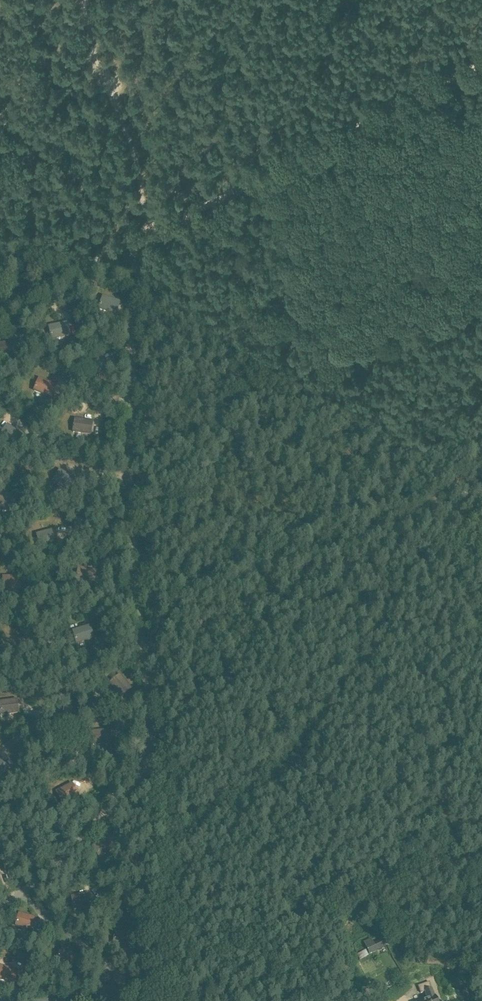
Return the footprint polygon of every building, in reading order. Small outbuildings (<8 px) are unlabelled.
[(103,296),(98,309),(116,315),(120,302),(103,296)] [(69,336),(66,323),(48,326),(51,340),(69,336)] [(11,341),(0,343),(0,358),(14,355),(11,341)] [(33,391),(50,398),(56,385),(39,378),(33,391)] [(74,419),(72,432),(92,435),(93,421),(74,419)] [(0,434),(0,437),(15,447),(23,436),(7,424),(0,434)] [(59,470),(52,482),(69,491),(76,479),(59,470)] [(15,498),(0,497),(0,511),(14,512),(15,498)] [(36,534),(39,547),(58,543),(54,529),(36,534)] [(2,576),(3,590),(22,590),(21,576),(2,576)] [(90,626),(72,631),(76,644),(94,639),(90,626)] [(109,684),(121,698),(132,689),(120,674),(109,684)] [(19,713),(17,699),(0,701),(0,715),(19,713)] [(91,731),(93,745),(111,744),(110,730),(91,731)] [(0,760),(0,777),(9,771),(1,759),(0,760)] [(55,792),(62,803),(79,795),(72,783),(55,792)] [(71,896),(73,910),(92,906),(89,893),(71,896)] [(19,913),(14,926),(33,931),(37,918),(19,913)] [(364,944),(369,954),(386,945),(383,940),(373,945),(370,941),(364,944)] [(360,960),(368,957),(366,950),(357,954),(360,960)] [(0,966),(0,979),(15,984),(18,971),(0,965),(0,966)] [(426,1000),(436,1000),(435,998),(430,983),(419,987),(421,994),(425,992),(428,1000),(426,1000)]
